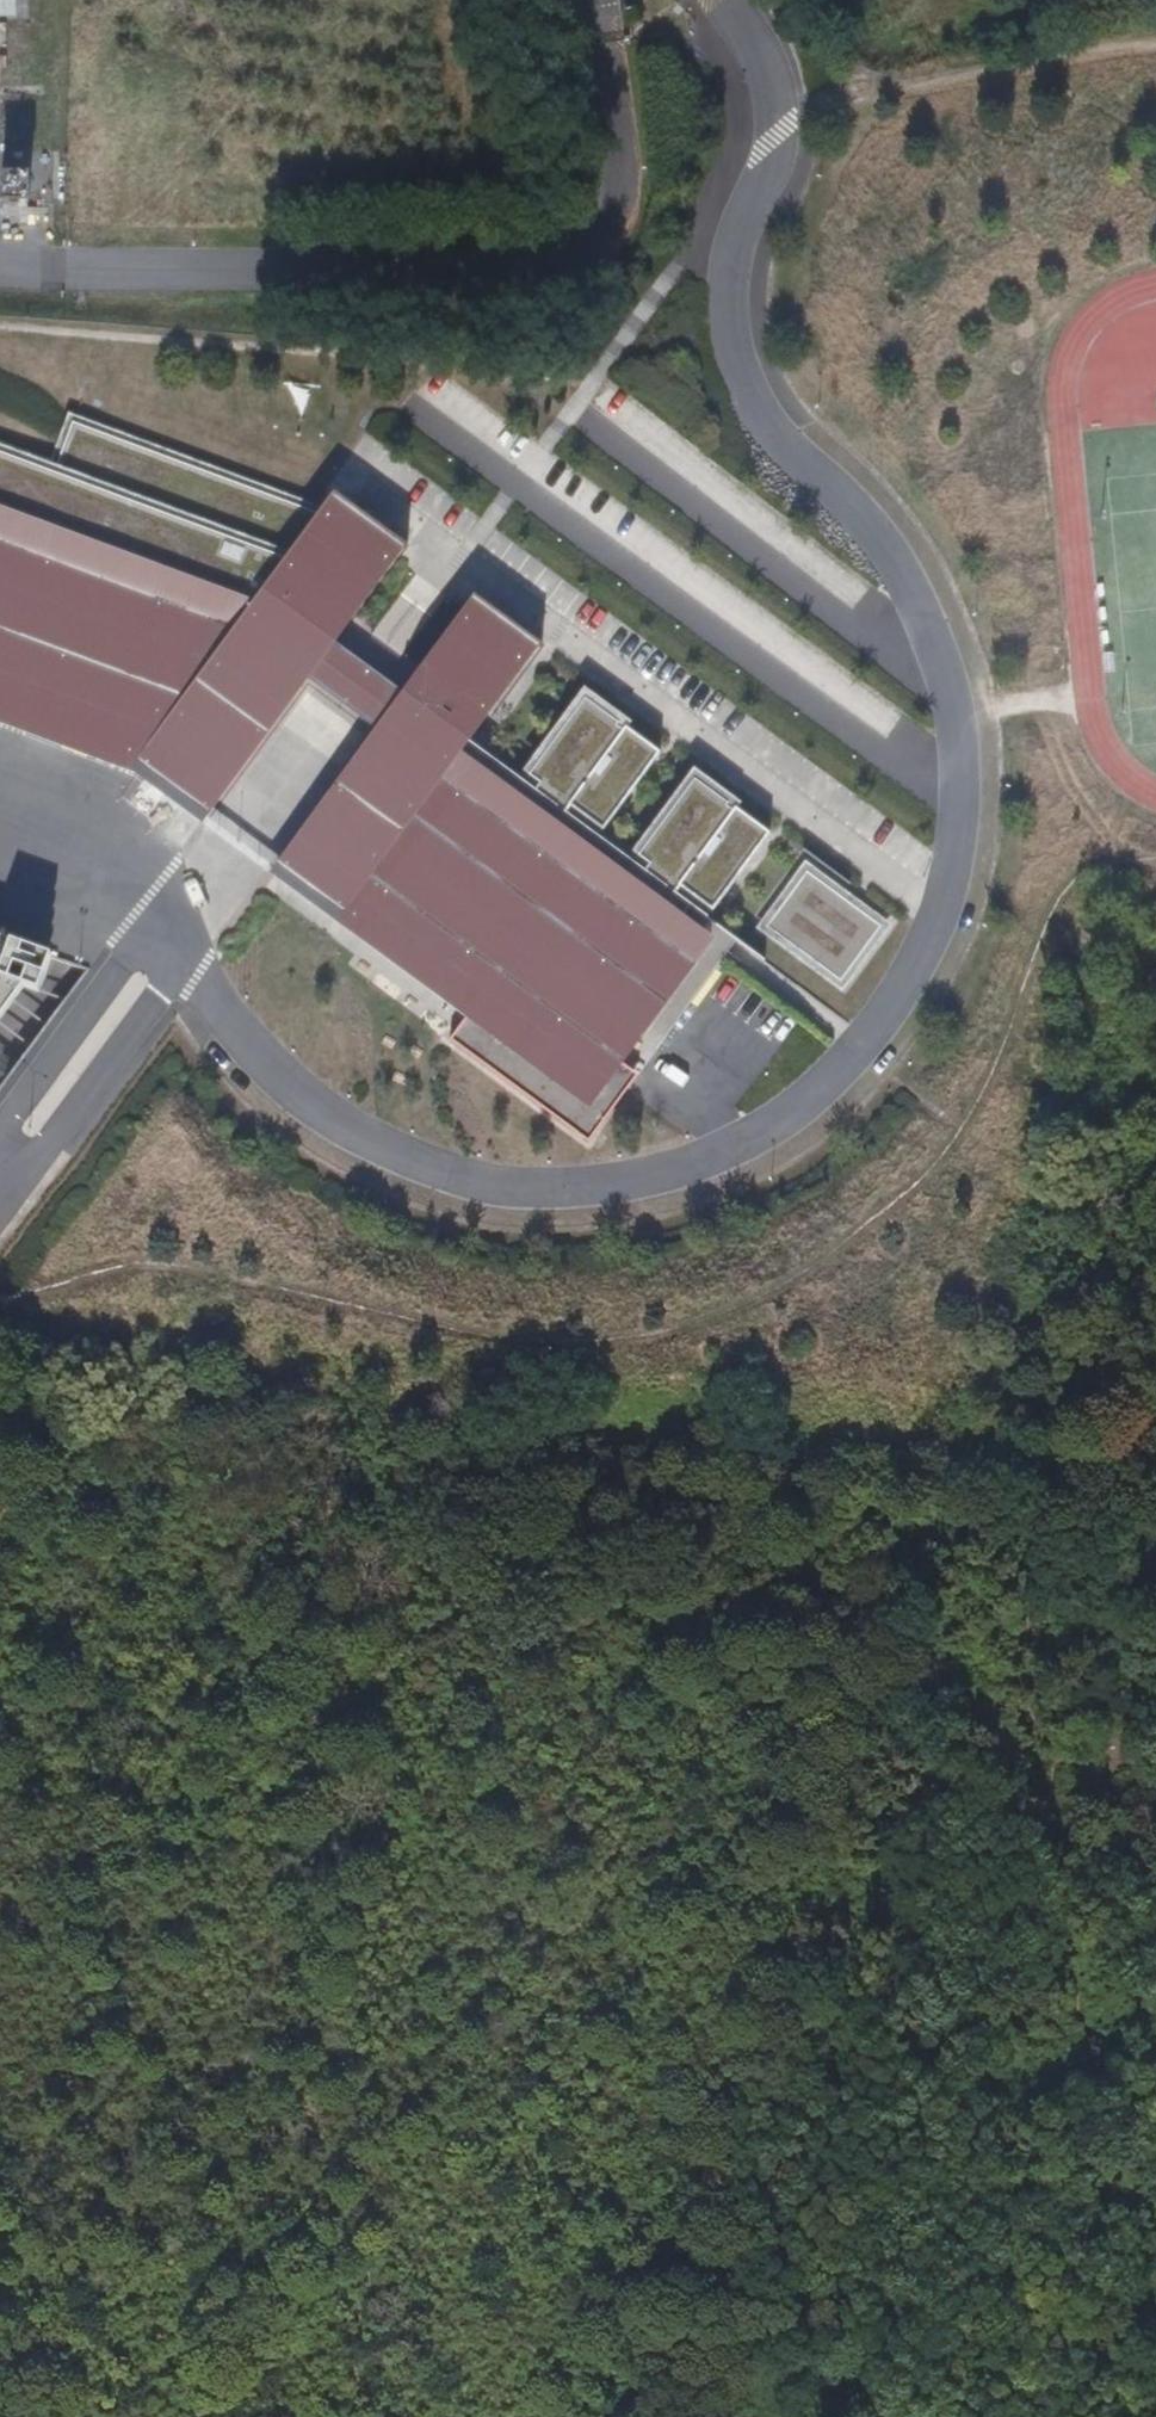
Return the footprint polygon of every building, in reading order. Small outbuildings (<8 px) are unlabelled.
[(23,17),(23,0),(0,0),(0,18),(23,17)] [(25,200),(0,200),(0,227),(26,227),(25,200)] [(130,790),(194,838),(297,700),(372,755),(268,896),(456,1041),(441,1064),(580,1168),(630,1100),(584,1066),(586,1063),(674,944),(683,932),(665,919),(671,911),(705,936),(763,859),(735,838),(733,840),(727,836),(728,834),(688,804),(631,881),(642,890),(638,896),(592,861),(653,778),(618,753),(617,755),(611,750),(612,748),(578,723),(522,799),(533,808),(529,814),(463,766),(459,763),(520,679),(461,636),(400,719),(396,715),(329,666),(325,663),(386,579),(322,531),(318,537),(312,535),(66,443),(47,493),(0,476),(0,741),(130,790)] [(328,514),(312,535),(318,537),(322,531),(386,579),(325,663),(329,666),(401,569),(328,514)] [(468,618),(396,715),(400,719),(461,636),(520,679),(459,763),(463,766),(536,669),(468,618)] [(874,840),(888,821),(871,809),(857,827),(874,840)] [(885,950),(798,886),(748,953),(835,1017),(885,950)] [(704,966),(674,944),(586,1063),(615,1085),(704,966)] [(13,1007),(29,1013),(42,977),(2,963),(0,968),(0,1025),(13,1007)]
